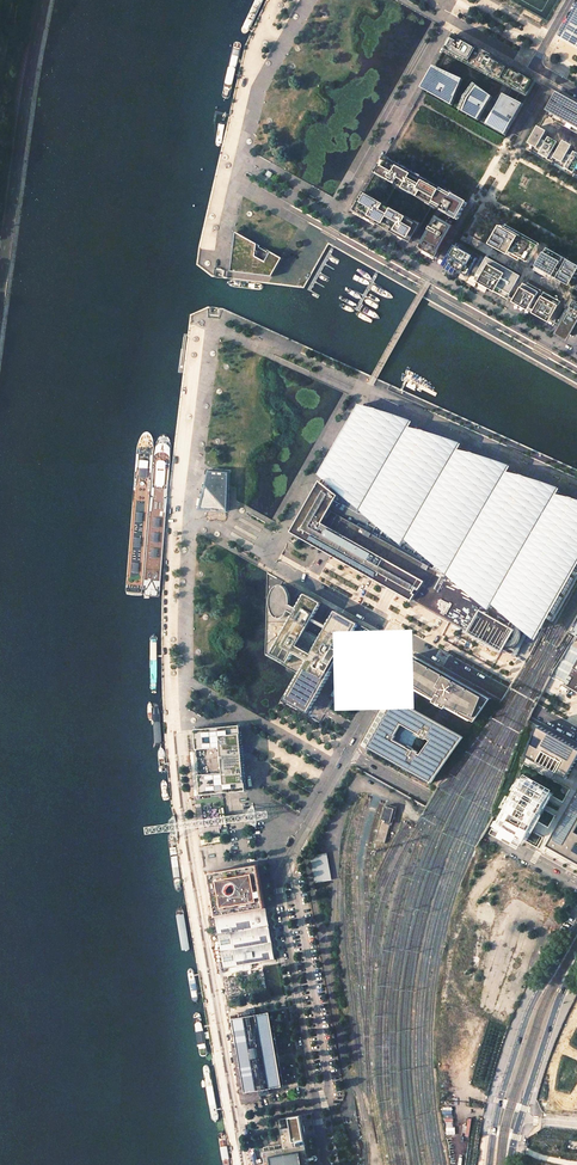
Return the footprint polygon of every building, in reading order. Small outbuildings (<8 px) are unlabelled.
[(243,26),(244,32),(247,32),(250,30),(264,0),(256,0),(243,26)] [(565,32),(561,37),(571,43),(576,46),(576,10),(565,32)] [(536,82),(453,35),(445,49),(528,96),(536,82)] [(235,43),(231,60),(228,73),(224,96),(225,98),(227,98),(230,97),(238,62),(242,43),(239,42),(235,43)] [(452,105),(463,79),(453,75),(452,77),(434,68),(423,88),(425,89),(423,92),(451,107),(452,105)] [(479,120),(493,97),(475,84),(465,102),(463,101),(460,109),(459,112),(477,122),(479,120)] [(559,93),(548,111),(546,115),(576,132),(576,103),(559,93)] [(506,135),(524,104),(506,96),(504,100),(498,112),(489,126),(488,128),(505,138),(506,135)] [(219,123),(217,126),(214,139),(210,162),(211,164),(213,165),(216,163),(224,128),(224,124),(222,119),(219,123)] [(572,150),(574,146),(565,141),(563,145),(546,135),(548,132),(539,127),(530,144),(542,151),(540,155),(550,160),(551,156),(568,166),(566,169),(575,174),(576,171),(576,153),(572,150)] [(441,189),(384,157),(375,173),(433,206),(437,208),(442,211),(458,220),(468,203),(442,188),(441,189)] [(421,226),(364,194),(358,204),(355,209),(370,217),(379,223),(387,228),(388,228),(412,241),(414,237),(415,237),(421,226)] [(443,247),(455,226),(438,217),(424,241),(426,242),(423,247),(430,251),(437,255),(442,246),(443,247)] [(530,263),(540,244),(507,225),(496,244),(530,263)] [(281,258),(235,232),(234,244),(233,244),(231,247),(233,248),(231,272),(272,277),(282,258),(281,258)] [(471,275),(480,259),(462,249),(457,246),(448,263),(453,265),(471,275)] [(576,276),(576,265),(548,248),(537,267),(571,287),(576,276)] [(513,299),(523,280),(521,279),(487,259),(476,278),(510,298),(510,297),(513,299)] [(562,302),(529,283),(527,282),(516,301),(518,302),(552,321),(562,302)] [(576,333),(576,301),(572,298),(568,307),(571,309),(570,311),(568,310),(559,325),(576,335),(576,333)] [(293,532),(327,551),(371,576),(393,589),(420,604),(445,618),(500,649),(502,647),(504,648),(508,648),(512,648),(515,646),(519,644),(521,641),(522,637),(522,634),(522,630),(520,627),(518,625),(527,629),(535,615),(539,617),(539,618),(563,576),(576,583),(576,501),(564,493),(559,502),(547,495),(549,491),(515,471),(512,477),(500,470),(501,468),(466,449),(461,457),(449,450),(451,446),(417,426),(414,432),(402,425),(402,424),(366,403),(350,433),(355,436),(343,455),(339,452),(325,476),(311,501),(293,532)] [(228,511),(229,473),(209,471),(200,509),(228,511)] [(576,583),(563,576),(539,618),(545,621),(547,618),(554,621),(576,583)] [(294,614),(297,608),(290,604),(290,598),(289,592),(286,589),(284,586),(281,585),(277,586),(275,588),(272,593),(270,599),(270,603),(271,610),(274,615),(277,617),(280,618),(283,617),(286,615),(288,613),(288,611),(294,614)] [(294,614),(272,653),(287,662),(293,653),(307,660),(286,699),(308,711),(354,630),(358,624),(336,611),(332,618),(320,639),(312,654),(297,645),(305,631),(317,610),(321,603),(306,594),(302,601),(297,608),(294,614)] [(502,647),(500,649),(516,657),(539,617),(535,615),(527,629),(518,625),(520,627),(522,630),(522,634),(522,637),(521,641),(519,644),(515,646),(512,648),(508,648),(504,648),(502,647)] [(564,685),(576,692),(576,625),(573,632),(576,635),(561,661),(558,668),(569,675),(564,685)] [(443,692),(414,676),(413,676),(412,676),(411,675),(411,673),(411,672),(412,671),(413,671),(414,671),(415,671),(416,672),(423,660),(414,655),(400,680),(435,699),(438,694),(441,696),(443,692)] [(488,701),(458,684),(457,683),(456,685),(450,681),(452,678),(453,677),(423,660),(416,672),(415,671),(414,671),(413,671),(412,671),(411,672),(411,673),(411,675),(412,676),(413,676),(414,676),(443,692),(441,696),(438,694),(435,699),(433,702),(445,709),(447,706),(474,722),(488,701)] [(458,684),(460,681),(456,679),(453,677),(452,678),(450,681),(456,685),(457,683),(458,684)] [(431,783),(431,782),(463,737),(391,696),(386,705),(390,707),(367,747),(368,748),(369,746),(431,781),(430,782),(431,783)] [(154,706),(154,713),(156,743),(158,745),(161,745),(163,742),(161,712),(159,706),(156,704),(154,706)] [(390,707),(386,705),(363,745),(367,747),(390,707)] [(246,791),(240,725),(195,730),(201,795),(221,793),(246,791)] [(526,755),(567,778),(576,761),(576,747),(538,726),(526,755)] [(553,794),(526,778),(499,826),(526,842),(543,811),(553,794)] [(547,845),(572,859),(576,862),(576,794),(547,845)] [(381,820),(376,840),(385,842),(391,823),(395,809),(385,806),(381,820)] [(317,882),(331,880),(326,854),(312,856),(317,882)] [(265,908),(258,864),(208,873),(213,902),(222,905),(224,916),(265,908)] [(224,916),(222,905),(213,902),(216,917),(224,916)] [(177,910),(177,912),(182,948),(184,951),(187,952),(189,951),(191,947),(185,912),(183,908),(179,909),(177,910)] [(269,924),(266,908),(265,908),(224,916),(216,917),(225,968),(275,960),(273,949),(269,924)] [(194,967),(192,968),(191,970),(195,998),(198,1001),(201,1000),(201,996),(196,969),(194,967)] [(283,1086),(274,1030),(272,1030),(271,1026),(273,1025),(271,1012),(240,1017),(234,1018),(238,1039),(238,1042),(241,1041),(242,1046),(239,1046),(242,1063),(244,1062),(245,1067),(242,1067),(245,1084),(246,1084),(247,1088),(246,1088),(247,1092),(261,1089),(260,1087),(269,1085),(269,1088),(283,1086)] [(240,1017),(239,1013),(230,1015),(235,1040),(238,1039),(234,1018),(240,1017)] [(560,1055),(562,1055),(564,1051),(569,1050),(570,1061),(576,1065),(576,1021),(560,1055)] [(205,1066),(203,1069),(213,1122),(216,1124),(218,1123),(219,1120),(210,1069),(208,1066),(205,1066)] [(305,1134),(301,1115),(280,1118),(285,1147),(296,1146),(294,1136),(305,1134)] [(219,1135),(224,1164),(231,1164),(226,1135),(223,1133),(221,1133),(219,1135)] [(307,1144),(305,1134),(294,1136),(296,1146),(285,1147),(264,1151),(267,1164),(310,1164),(307,1144)]
